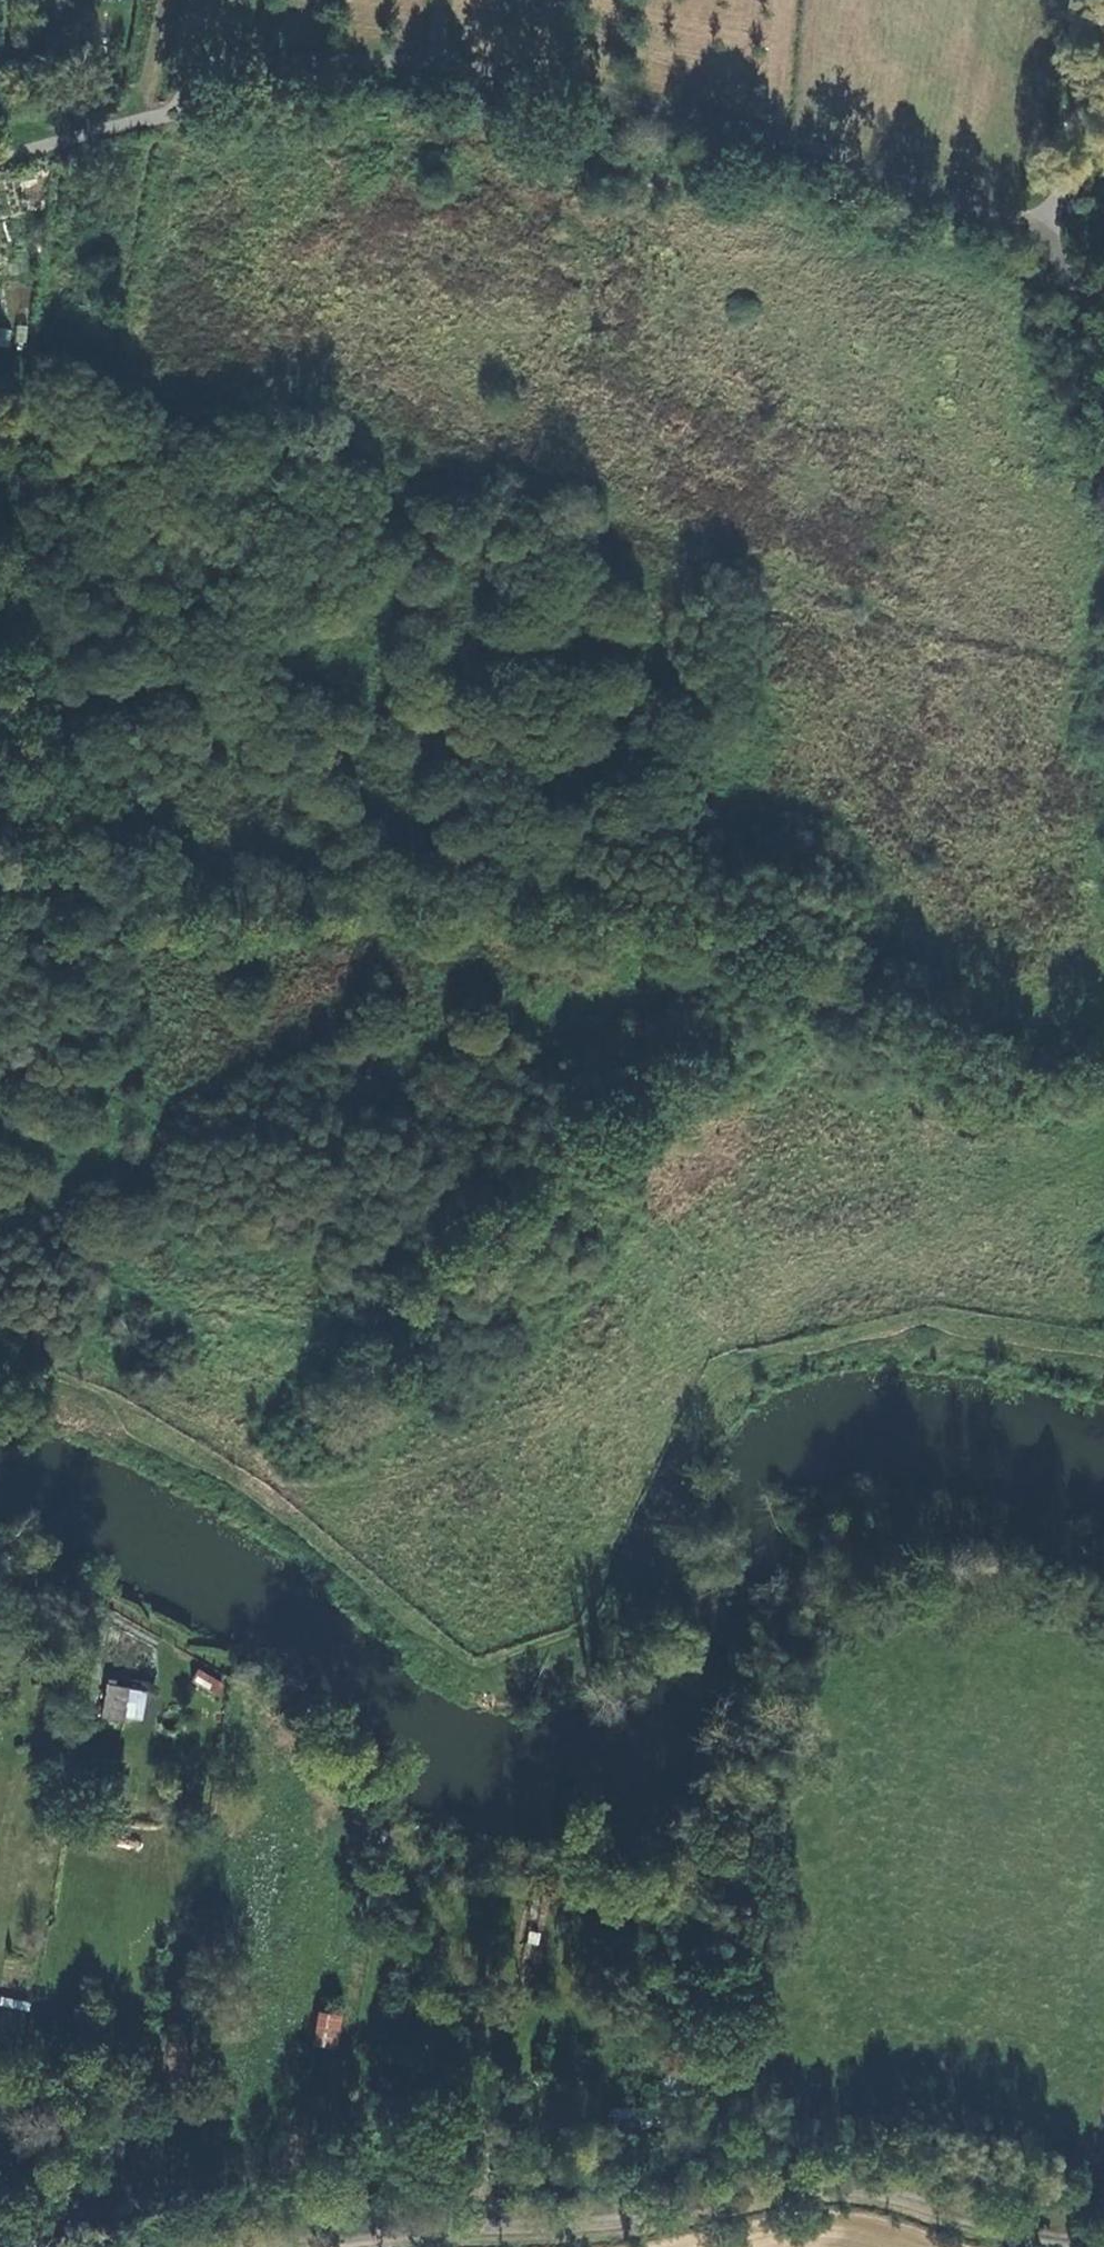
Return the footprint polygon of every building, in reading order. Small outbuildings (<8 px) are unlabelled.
[(10,346),(11,330),(0,328),(0,345),(10,346)] [(196,1670),(192,1685),(220,1694),(225,1679),(196,1670)] [(130,1693),(109,1690),(105,1725),(125,1728),(130,1693)] [(318,2011),(314,2046),(338,2049),(342,2014),(318,2011)]
